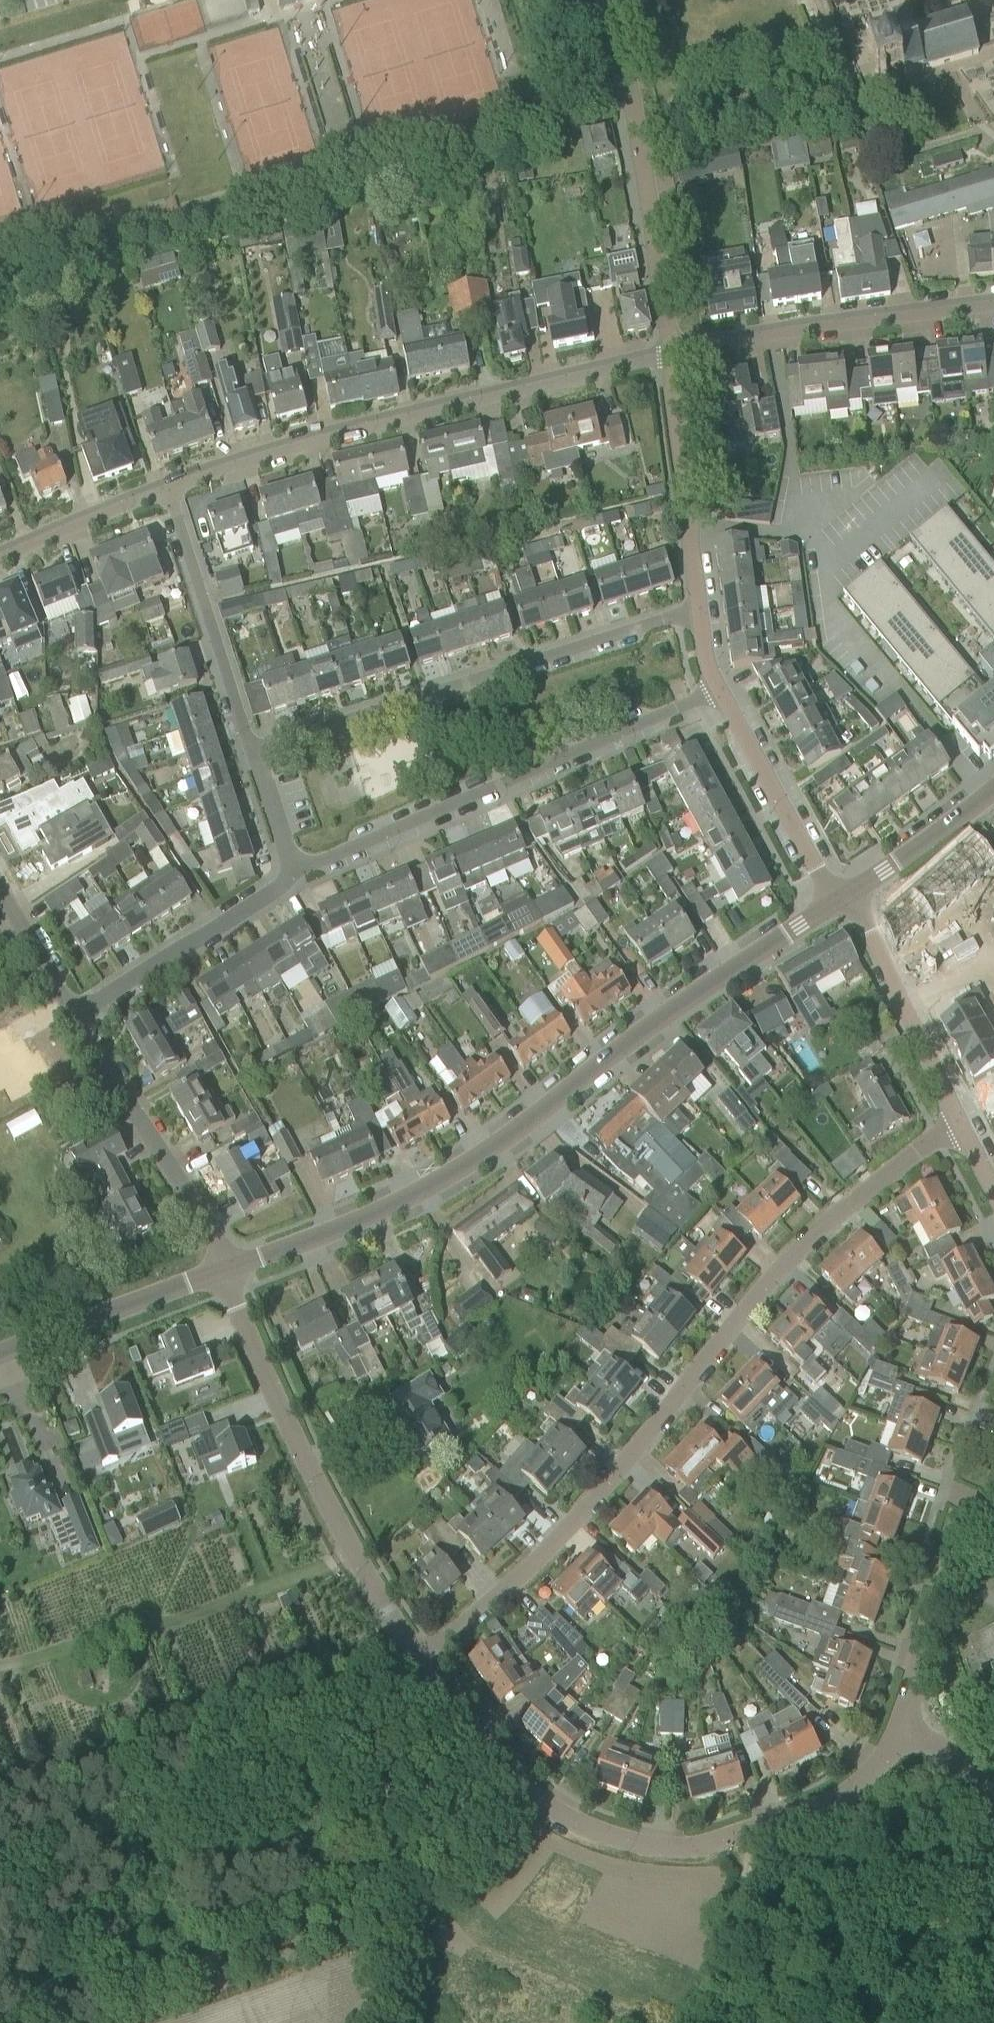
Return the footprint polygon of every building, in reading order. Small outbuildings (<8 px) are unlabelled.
[(245,1),(249,14),(261,11),(257,0),(247,0),(245,1)] [(279,12),(314,0),(279,0),(279,12)] [(967,15),(910,32),(891,37),(894,46),(874,52),(869,50),(867,54),(872,57),(878,74),(875,79),(879,82),(880,79),(884,82),(887,81),(888,78),(887,75),(902,70),(903,75),(978,53),(967,15)] [(616,153),(609,124),(582,130),(588,159),(616,153)] [(839,134),(841,151),(859,148),(856,132),(839,134)] [(811,159),(833,155),(829,134),(807,137),(811,159)] [(804,137),(771,143),(774,165),(808,159),(804,137)] [(732,150),(698,158),(702,174),(736,167),(732,150)] [(963,163),(960,151),(933,159),(936,170),(963,163)] [(529,165),(518,166),(520,182),(533,181),(531,165),(529,165)] [(900,198),(898,191),(884,196),(894,229),(966,208),(968,216),(992,209),(993,215),(993,170),(900,198)] [(879,217),(848,222),(848,223),(859,283),(855,283),(857,300),(889,295),(884,267),(883,267),(879,241),(887,240),(879,217)] [(284,245),(282,235),(279,221),(236,233),(239,253),(284,245)] [(321,221),(280,228),(282,235),(284,245),(286,261),(314,256),(327,254),(321,221)] [(855,283),(859,283),(848,223),(834,225),(838,252),(832,253),(841,303),(857,300),(855,283)] [(775,230),(771,230),(775,252),(778,252),(788,250),(784,224),(775,225),(775,230)] [(608,231),(601,232),(605,252),(612,251),(608,231)] [(967,251),(970,277),(993,275),(993,276),(993,236),(968,239),(968,242),(969,251),(967,251)] [(520,241),(511,242),(512,252),(521,250),(520,241)] [(529,273),(526,252),(526,250),(521,250),(512,252),(515,275),(529,273)] [(775,252),(779,276),(769,278),(774,307),(797,303),(792,274),(788,250),(778,252),(775,252)] [(137,263),(144,288),(181,277),(174,252),(137,263)] [(635,253),(607,259),(611,282),(612,287),(617,286),(626,334),(650,329),(644,300),(637,301),(634,287),(639,287),(636,271),(638,271),(635,253)] [(327,254),(314,256),(321,292),(333,290),(327,254)] [(705,292),(708,306),(710,320),(732,316),(733,315),(733,316),(744,314),(745,313),(757,311),(752,284),(749,284),(749,281),(752,280),(749,263),(746,264),(707,271),(702,271),(705,289),(708,288),(708,291),(705,292)] [(288,269),(267,273),(272,299),(275,299),(293,295),(293,293),(289,273),(289,272),(288,269)] [(300,270),(289,272),(289,273),(293,293),(293,295),(294,299),(305,297),(300,270)] [(816,270),(792,274),(797,303),(821,299),(818,279),(816,270)] [(486,283),(459,288),(448,290),(449,300),(440,302),(442,317),(453,315),(454,323),(492,317),(486,283)] [(543,284),(532,286),(537,309),(548,306),(543,284)] [(389,291),(372,293),(379,343),(381,342),(396,340),(389,291)] [(594,340),(590,325),(583,292),(547,299),(553,325),(549,326),(554,349),(594,340)] [(293,295),(275,299),(272,299),(271,300),(282,356),(304,351),(302,339),(298,322),(297,316),(294,299),(293,295)] [(510,304),(494,307),(501,338),(499,338),(501,345),(496,346),(499,357),(503,355),(504,361),(509,359),(510,362),(521,360),(521,357),(525,356),(521,340),(528,339),(520,307),(522,306),(519,295),(508,297),(510,304)] [(463,338),(451,341),(448,326),(436,328),(421,331),(420,326),(422,322),(421,318),(418,316),(417,311),(396,316),(403,351),(405,361),(409,381),(445,374),(469,369),(465,349),(463,338)] [(213,324),(196,329),(202,352),(203,354),(220,350),(213,324)] [(196,329),(179,334),(193,386),(210,381),(203,354),(202,352),(196,329)] [(316,336),(302,339),(304,351),(310,379),(324,376),(331,409),(363,402),(356,372),(349,373),(347,360),(343,339),(317,345),(316,336)] [(959,346),(964,384),(965,396),(987,393),(987,392),(993,391),(993,359),(984,360),(982,343),(959,346)] [(938,361),(926,362),(930,394),(931,404),(966,400),(965,396),(964,384),(959,346),(936,349),(938,361)] [(913,352),(890,355),(896,406),(918,404),(917,396),(930,394),(926,362),(914,364),(913,352)] [(118,367),(121,381),(125,396),(141,392),(131,355),(116,360),(118,367)] [(868,370),(857,371),(860,403),(873,401),(874,409),(896,406),(890,355),(867,357),(868,370)] [(391,364),(366,369),(363,357),(347,360),(349,373),(356,372),(363,402),(363,403),(398,396),(391,364)] [(279,359),(262,363),(270,394),(278,421),(307,413),(299,386),(298,386),(294,372),(293,368),(282,371),(279,359)] [(860,403),(857,371),(845,372),(843,360),(820,363),(825,401),(827,415),(848,413),(847,404),(860,403)] [(825,401),(820,363),(797,366),(799,378),(787,379),(791,411),(804,410),(803,403),(825,401)] [(231,367),(216,372),(228,414),(234,433),(259,426),(253,407),(251,399),(265,396),(261,374),(244,379),(249,395),(240,398),(231,367)] [(748,440),(781,434),(774,400),(758,403),(755,390),(749,391),(746,373),(721,378),(726,408),(741,406),(748,440)] [(45,396),(58,393),(55,383),(47,385),(42,386),(44,396),(45,396)] [(58,393),(45,396),(44,396),(43,396),(50,426),(65,422),(58,393)] [(214,440),(208,421),(199,397),(171,407),(176,424),(186,450),(214,440)] [(186,450),(176,424),(163,429),(158,411),(143,417),(151,440),(157,459),(186,450)] [(608,443),(610,450),(625,446),(618,419),(595,425),(592,411),(569,417),(576,451),(608,443)] [(106,477),(131,469),(122,443),(132,440),(123,415),(121,415),(120,412),(111,415),(110,413),(91,420),(91,421),(80,425),(78,421),(77,422),(84,442),(94,438),(96,443),(80,448),(92,482),(106,477)] [(576,451),(569,417),(545,423),(548,436),(525,442),(508,446),(514,474),(523,471),(522,463),(530,461),(532,469),(545,465),(547,473),(580,465),(576,451)] [(479,425),(442,434),(448,458),(447,458),(450,472),(451,472),(470,468),(470,469),(486,466),(482,450),(484,450),(479,425)] [(960,444),(971,443),(969,433),(959,434),(960,444)] [(438,475),(450,472),(447,458),(448,458),(442,434),(420,439),(424,458),(426,463),(428,476),(430,483),(439,481),(438,475)] [(401,443),(368,451),(375,480),(408,473),(401,443)] [(514,474),(508,446),(508,444),(492,448),(499,479),(500,483),(516,480),(514,474)] [(50,450),(35,456),(33,450),(13,459),(21,478),(30,474),(40,496),(67,485),(57,462),(56,463),(50,450)] [(379,498),(375,480),(368,451),(334,459),(341,488),(344,501),(345,506),(379,498)] [(428,476),(420,478),(428,515),(436,550),(444,548),(436,513),(442,512),(436,481),(430,483),(428,476)] [(428,515),(420,478),(402,481),(411,519),(428,515)] [(312,481),(286,488),(298,528),(323,521),(329,541),(343,537),(353,535),(353,532),(351,525),(350,525),(338,528),(332,504),(320,507),(312,481)] [(286,488),(261,496),(268,523),(269,523),(270,527),(273,538),(298,531),(297,528),(298,528),(286,488)] [(225,507),(208,513),(217,540),(218,539),(224,558),(254,549),(251,541),(239,503),(237,504),(236,500),(224,503),(225,507)] [(344,501),(332,504),(338,528),(350,525),(349,523),(345,506),(344,501)] [(773,505),(757,504),(737,502),(735,522),(770,525),(773,505)] [(649,505),(633,509),(635,519),(651,515),(649,505)] [(984,553),(966,531),(947,507),(910,538),(993,640),(993,565),(984,553)] [(602,517),(604,526),(620,522),(618,513),(602,517)] [(604,526),(602,517),(586,520),(588,530),(604,526)] [(358,521),(349,523),(350,525),(351,525),(353,532),(360,531),(358,521)] [(256,527),(248,530),(250,537),(258,534),(257,530),(256,527)] [(353,535),(343,537),(345,546),(346,550),(343,551),(346,562),(348,571),(360,568),(361,567),(360,562),(354,537),(353,535)] [(361,535),(354,537),(360,562),(368,560),(365,549),(362,535),(361,535)] [(137,540),(119,547),(129,573),(136,592),(169,579),(156,546),(151,548),(147,536),(146,537),(137,540)] [(561,538),(546,543),(548,552),(564,548),(561,538)] [(746,541),(737,542),(717,545),(721,570),(749,566),(746,541)] [(548,552),(546,543),(530,547),(532,557),(548,552)] [(787,560),(798,558),(797,546),(784,544),(787,560)] [(91,558),(102,585),(88,590),(97,612),(97,619),(97,620),(97,629),(117,621),(110,602),(135,592),(128,573),(129,573),(119,547),(91,558)] [(515,551),(499,556),(502,565),(518,561),(515,551)] [(664,555),(640,562),(650,592),(673,585),(664,555)] [(281,586),(275,557),(263,559),(269,589),(281,586)] [(429,558),(413,561),(415,571),(431,567),(429,558)] [(801,583),(798,558),(787,560),(790,585),(801,583)] [(413,561),(397,565),(389,567),(392,577),(415,571),(413,561)] [(464,565),(467,575),(483,571),(480,561),(464,565)] [(341,563),(332,565),(334,574),(348,571),(346,562),(342,562),(341,563)] [(650,592),(640,562),(618,569),(627,600),(650,592)] [(843,592),(863,616),(881,638),(899,660),(917,683),(936,705),(953,726),(954,727),(969,746),(978,757),(983,753),(989,760),(993,756),(993,692),(992,694),(991,694),(990,695),(986,691),(881,563),(880,562),(843,592)] [(467,575),(464,565),(449,570),(451,580),(467,575)] [(753,590),(749,566),(721,570),(724,594),(753,590)] [(67,568),(32,581),(44,610),(45,610),(51,625),(75,616),(76,620),(82,620),(74,599),(78,597),(67,568)] [(236,569),(208,578),(216,601),(244,592),(236,569)] [(547,625),(537,595),(529,569),(513,574),(522,600),(514,603),(523,633),(547,625)] [(627,600),(618,569),(595,577),(598,588),(604,607),(627,600)] [(370,571),(356,575),(359,584),(373,581),(370,571)] [(356,575),(337,579),(341,595),(359,592),(360,591),(359,584),(356,575)] [(593,611),(586,592),(583,581),(560,588),(569,618),(593,611)] [(324,582),(308,586),(310,596),(326,592),(324,582)] [(801,583),(790,585),(792,599),(803,597),(801,583)] [(0,623),(0,641),(37,627),(32,613),(36,612),(30,597),(26,599),(21,585),(14,588),(13,585),(2,589),(3,592),(0,593),(0,605),(6,619),(6,621),(0,623)] [(310,596),(308,586),(292,589),(294,599),(310,596)] [(569,618),(560,588),(537,595),(547,625),(569,618)] [(753,590),(724,594),(727,618),(756,614),(753,590)] [(264,606),(265,609),(288,604),(285,591),(262,597),(264,606)] [(335,596),(328,599),(333,613),(340,611),(336,598),(335,596)] [(262,597),(218,607),(223,622),(265,609),(264,606),(262,597)] [(512,636),(506,617),(502,606),(488,611),(484,598),(475,601),(489,644),(512,636)] [(158,601),(139,607),(146,625),(164,618),(158,601)] [(489,644),(475,601),(466,604),(470,617),(456,621),(466,651),(489,644)] [(795,623),(807,621),(805,607),(793,609),(795,623)] [(756,614),(727,618),(731,643),(769,638),(773,637),(769,613),(756,614)] [(97,620),(97,619),(82,620),(76,620),(77,656),(97,656),(97,629),(97,620)] [(466,651),(456,621),(434,628),(443,658),(466,651)] [(443,658),(434,628),(410,636),(420,666),(443,658)] [(769,638),(731,643),(734,668),(751,666),(758,678),(780,666),(775,657),(774,658),(773,650),(803,646),(801,633),(773,637),(769,638)] [(400,638),(377,646),(386,676),(410,669),(400,638)] [(377,646),(354,653),(364,683),(386,676),(377,646)] [(354,653),(332,660),(341,691),(364,683),(354,653)] [(148,656),(125,663),(97,672),(101,684),(142,672),(152,669),(152,668),(148,656)] [(188,656),(152,668),(152,669),(142,672),(146,684),(153,682),(158,697),(170,693),(197,684),(188,656)] [(318,698),(309,668),(297,672),(292,656),(281,659),(296,705),(318,698)] [(982,668),(993,682),(993,658),(982,668)] [(270,663),(275,678),(263,682),(273,712),(296,705),(281,659),(270,663)] [(799,659),(780,666),(758,678),(774,708),(806,691),(814,686),(812,683),(806,681),(802,683),(795,669),(803,665),(799,659)] [(341,691),(332,660),(309,668),(318,698),(341,691)] [(0,672),(0,706),(14,702),(4,670),(0,672)] [(824,681),(828,689),(841,681),(837,678),(834,675),(824,681)] [(806,691),(774,708),(785,729),(818,712),(806,691)] [(56,733),(70,729),(58,694),(45,698),(47,703),(56,733)] [(896,695),(875,710),(884,723),(905,708),(896,695)] [(858,717),(867,713),(851,698),(845,704),(858,717)] [(202,700),(183,706),(171,709),(179,733),(209,723),(202,700)] [(818,712),(785,729),(797,750),(829,733),(838,728),(827,707),(818,712)] [(33,712),(20,714),(25,735),(38,733),(33,712)] [(867,713),(858,717),(872,732),(879,727),(867,713)] [(209,723),(179,733),(186,755),(216,746),(209,723)] [(114,728),(105,731),(110,747),(114,756),(123,752),(131,750),(134,748),(129,735),(117,739),(114,728)] [(883,728),(867,740),(872,747),(889,736),(883,728)] [(911,735),(918,744),(907,753),(928,783),(948,769),(920,729),(911,735)] [(85,732),(81,741),(91,746),(95,736),(85,732)] [(829,733),(797,750),(808,772),(841,754),(851,747),(845,738),(838,742),(839,743),(836,745),(829,733)] [(867,740),(852,751),(853,752),(857,758),(872,747),(867,740)] [(0,759),(0,792),(6,789),(8,793),(21,785),(19,781),(33,773),(27,762),(25,758),(36,752),(30,742),(20,748),(0,759)] [(224,768),(216,746),(186,755),(193,778),(224,768)] [(696,749),(664,766),(664,765),(644,772),(646,777),(646,776),(650,786),(669,776),(676,790),(708,772),(696,749)] [(123,752),(114,756),(116,760),(118,764),(127,777),(136,772),(132,766),(135,765),(131,750),(123,752)] [(907,753),(888,766),(909,797),(928,783),(907,753)] [(843,757),(829,767),(836,777),(850,766),(843,757)] [(109,759),(98,764),(103,776),(115,771),(109,759)] [(888,766),(868,781),(889,811),(909,797),(888,766)] [(829,767),(811,779),(811,780),(818,790),(836,777),(829,767)] [(193,778),(197,790),(185,794),(188,804),(200,800),(201,801),(231,791),(224,768),(193,778)] [(136,772),(127,777),(136,791),(145,785),(136,772)] [(708,772),(676,790),(688,813),(721,795),(708,772)] [(646,776),(646,777),(635,781),(645,805),(656,800),(650,786),(646,776)] [(607,787),(606,788),(621,821),(643,812),(629,778),(628,778),(628,779),(607,788),(607,787)] [(889,811),(868,781),(848,794),(870,824),(889,811)] [(0,805),(0,810),(8,825),(23,851),(37,844),(33,837),(41,832),(85,807),(84,805),(87,804),(93,800),(83,782),(74,787),(73,785),(59,793),(54,783),(0,805)] [(585,797),(584,797),(603,841),(614,837),(609,827),(621,821),(606,788),(606,789),(585,798),(585,797)] [(238,814),(231,791),(201,801),(208,823),(238,814)] [(150,794),(142,800),(154,819),(163,813),(150,794)] [(848,794),(844,797),(828,809),(833,816),(841,826),(850,839),(870,824),(848,794)] [(733,818),(721,795),(688,813),(701,836),(733,818)] [(563,806),(562,807),(581,852),(603,842),(603,841),(584,797),(584,798),(563,807),(563,806)] [(656,800),(645,805),(651,818),(662,813),(656,800)] [(85,807),(41,832),(42,832),(51,849),(42,854),(51,870),(67,861),(68,864),(108,841),(87,804),(84,805),(85,807)] [(541,816),(540,816),(554,850),(562,860),(581,852),(562,807),(562,808),(541,817),(541,816)] [(145,813),(125,826),(132,837),(152,823),(145,813)] [(163,813),(154,819),(164,832),(172,827),(163,813)] [(245,836),(238,814),(208,823),(215,846),(245,836)] [(833,816),(819,826),(826,837),(841,826),(833,816)] [(746,841),(733,818),(701,836),(713,858),(746,841)] [(152,824),(124,842),(134,856),(144,850),(148,856),(166,844),(152,824)] [(514,827),(492,837),(503,862),(507,871),(529,861),(514,827)] [(931,876),(882,920),(896,952),(993,869),(993,842),(984,830),(975,838),(931,876)] [(667,832),(659,836),(666,853),(674,850),(674,849),(670,839),(667,832)] [(670,839),(674,849),(683,844),(679,835),(670,839)] [(245,836),(215,846),(222,869),(253,860),(245,836)] [(492,837),(470,846),(481,871),(485,880),(507,871),(503,862),(492,837)] [(181,840),(173,846),(182,860),(190,854),(181,840)] [(746,841),(713,858),(726,881),(758,864),(746,841)] [(124,842),(111,850),(121,865),(134,856),(124,842)] [(651,845),(635,855),(640,862),(656,852),(651,845)] [(470,846),(448,855),(464,891),(486,882),(485,880),(481,871),(470,846)] [(199,868),(190,854),(182,860),(191,873),(199,868)] [(464,891),(448,855),(426,865),(440,899),(455,893),(461,906),(469,903),(464,891)] [(640,862),(635,855),(620,866),(625,873),(640,862)] [(655,861),(665,876),(673,872),(662,856),(655,861)] [(114,869),(108,859),(88,873),(92,880),(99,875),(104,882),(117,873),(114,869)] [(665,876),(655,861),(645,867),(658,887),(667,900),(677,893),(665,876)] [(758,864),(726,881),(713,888),(719,899),(732,893),(738,905),(771,887),(758,864)] [(161,873),(150,880),(171,912),(190,899),(190,900),(191,899),(180,882),(176,876),(170,867),(161,873)] [(418,898),(415,891),(407,873),(385,883),(400,918),(401,919),(423,910),(418,899),(418,898)] [(615,877),(599,887),(604,895),(620,884),(615,877)] [(77,880),(68,886),(76,898),(84,892),(77,880)] [(136,902),(151,925),(170,912),(170,913),(171,912),(150,880),(130,893),(136,902)] [(595,881),(586,887),(581,880),(571,887),(585,907),(595,900),(604,895),(599,887),(595,881)] [(400,918),(385,883),(363,892),(378,927),(400,918)] [(688,903),(698,896),(691,884),(681,891),(688,903)] [(68,886),(62,890),(45,901),(54,916),(78,901),(76,898),(68,886)] [(543,921),(544,920),(574,905),(564,891),(534,907),(538,912),(539,912),(543,921)] [(363,892),(341,901),(356,936),(378,927),(363,892)] [(110,906),(131,938),(150,925),(150,926),(151,925),(136,902),(130,893),(110,906)] [(713,918),(698,896),(688,903),(703,924),(713,918)] [(595,900),(585,907),(599,927),(609,920),(595,900)] [(341,901),(319,911),(321,916),(329,935),(320,939),(326,952),(357,937),(356,936),(341,901)] [(96,928),(111,951),(130,938),(131,939),(131,938),(110,906),(90,919),(96,928)] [(599,927),(585,907),(572,916),(587,936),(599,927)] [(694,940),(683,924),(673,910),(651,924),(671,955),(694,940)] [(538,912),(526,919),(515,924),(520,933),(543,921),(539,912),(538,912)] [(505,916),(478,930),(479,932),(488,949),(501,943),(516,935),(514,932),(511,927),(505,916)] [(70,932),(91,965),(92,964),(91,964),(111,951),(111,952),(111,951),(96,928),(90,919),(70,932)] [(321,955),(310,938),(300,921),(279,935),(300,968),(306,976),(314,971),(309,962),(321,955)] [(651,924),(639,932),(633,923),(622,930),(638,953),(649,970),(671,955),(651,924)] [(478,930),(449,945),(459,964),(488,949),(479,932),(478,930)] [(553,932),(538,943),(561,974),(566,971),(567,973),(575,984),(554,1000),(563,1011),(569,1006),(584,1027),(607,1010),(584,978),(585,978),(566,951),(553,932)] [(865,974),(842,934),(776,973),(811,1033),(835,1019),(833,1017),(837,1015),(835,1011),(831,1013),(816,987),(840,973),(847,985),(865,974)] [(279,935),(259,947),(280,981),(300,968),(279,935)] [(515,942),(503,949),(513,965),(524,956),(515,942)] [(459,964),(449,945),(420,960),(430,979),(459,964)] [(280,981),(259,947),(239,960),(257,988),(262,997),(282,984),(280,981)] [(239,960),(219,973),(234,996),(245,989),(253,1002),(262,997),(257,988),(239,960)] [(585,978),(584,978),(607,1010),(631,993),(608,961),(585,978)] [(942,963),(931,969),(936,978),(947,972),(942,963)] [(406,991),(403,982),(398,971),(374,982),(378,992),(383,1003),(406,991)] [(422,972),(403,982),(406,991),(427,981),(422,972)] [(234,996),(219,973),(199,986),(208,1000),(199,1005),(216,1032),(225,1027),(220,1019),(240,1006),(234,996)] [(422,1006),(442,995),(449,1004),(459,998),(445,978),(415,994),(422,1006)] [(370,1010),(383,1003),(378,992),(374,982),(373,981),(348,993),(360,1015),(370,1010)] [(472,988),(461,997),(469,1009),(493,1041),(506,1032),(482,999),(481,1000),(472,988)] [(960,1014),(941,1025),(952,1044),(951,1044),(951,1045),(984,1026),(974,1007),(984,1000),(978,990),(954,1004),(960,1014)] [(150,1017),(127,1031),(142,1055),(172,1038),(203,1020),(189,995),(187,992),(177,998),(184,1011),(164,1023),(158,1012),(150,1017)] [(147,992),(134,1000),(139,1008),(152,1000),(147,992)] [(360,1015),(348,993),(324,1004),(333,1018),(337,1027),(350,1020),(360,1015)] [(571,1036),(555,1015),(544,998),(520,1015),(524,1021),(547,1053),(571,1036)] [(403,1000),(385,1009),(400,1032),(417,1021),(403,1000)] [(783,1000),(773,1006),(773,1007),(773,1006),(778,1014),(778,1015),(779,1015),(788,1010),(788,1009),(783,1001),(783,1000)] [(324,1004),(306,1014),(319,1036),(337,1027),(333,1018),(324,1004)] [(714,1021),(716,1024),(761,1080),(772,1071),(760,1055),(766,1051),(732,1008),(719,1018),(718,1020),(714,1021)] [(547,1053),(524,1021),(518,1026),(525,1036),(508,1049),(523,1070),(547,1053)] [(710,1026),(698,1036),(710,1052),(716,1059),(725,1052),(740,1070),(739,1071),(752,1087),(761,1080),(716,1024),(714,1021),(713,1022),(711,1025),(710,1026)] [(305,1025),(284,1036),(291,1050),(303,1044),(313,1039),(305,1025)] [(868,1048),(858,1054),(863,1065),(869,1062),(874,1058),(899,1037),(892,1025),(864,1041),(868,1048)] [(951,1045),(962,1064),(993,1045),(993,1042),(984,1026),(951,1045)] [(172,1038),(142,1055),(156,1080),(186,1062),(172,1038)] [(207,1060),(220,1053),(214,1042),(201,1049),(207,1060)] [(286,1042),(263,1053),(267,1063),(290,1051),(286,1042)] [(962,1064),(963,1064),(964,1064),(974,1082),(993,1072),(993,1073),(993,1045),(962,1064)] [(416,1046),(413,1048),(414,1053),(422,1065),(425,1066),(427,1065),(427,1058),(421,1049),(418,1047),(416,1046)] [(487,1096),(464,1065),(450,1046),(439,1054),(438,1058),(449,1073),(454,1074),(460,1083),(448,1092),(463,1113),(487,1096)] [(678,1051),(659,1069),(683,1093),(689,1099),(693,1105),(712,1087),(701,1076),(702,1075),(692,1065),(678,1051)] [(392,1052),(379,1059),(383,1067),(386,1072),(387,1072),(399,1065),(399,1064),(392,1052)] [(220,1053),(207,1060),(196,1066),(202,1077),(226,1063),(220,1053)] [(267,1063),(263,1053),(250,1060),(255,1069),(267,1063)] [(471,1060),(464,1065),(487,1096),(510,1079),(495,1058),(478,1070),(471,1060)] [(863,1065),(855,1069),(861,1080),(856,1083),(873,1115),(856,1128),(863,1137),(868,1144),(883,1133),(884,1134),(908,1120),(880,1069),(875,1072),(869,1062),(863,1065)] [(387,1072),(386,1072),(401,1096),(405,1104),(425,1137),(450,1122),(437,1100),(436,1100),(431,1090),(420,1096),(401,1064),(399,1064),(399,1065),(387,1072)] [(683,1093),(659,1069),(631,1096),(630,1096),(629,1096),(660,1127),(673,1141),(690,1125),(676,1111),(689,1099),(683,1093)] [(257,1091),(263,1096),(272,1085),(265,1080),(257,1091)] [(198,1082),(189,1087),(172,1097),(185,1120),(214,1102),(203,1082),(199,1084),(198,1082)] [(814,1104),(822,1099),(823,1101),(832,1095),(825,1085),(808,1096),(814,1104)] [(742,1089),(736,1094),(751,1113),(757,1108),(752,1102),(745,1093),(742,1089)] [(736,1124),(747,1115),(729,1091),(718,1100),(736,1124)] [(396,1104),(373,1117),(380,1131),(381,1133),(387,1129),(400,1152),(425,1137),(405,1104),(401,1096),(394,1100),(396,1104)] [(660,1127),(629,1096),(588,1136),(604,1152),(601,1155),(618,1173),(633,1185),(639,1179),(659,1200),(650,1209),(681,1233),(702,1209),(684,1195),(673,1187),(697,1165),(673,1141),(660,1127)] [(354,1139),(339,1145),(351,1174),(379,1161),(368,1137),(380,1131),(373,1117),(363,1099),(346,1107),(354,1125),(349,1128),(354,1139)] [(214,1102),(185,1120),(198,1142),(236,1120),(229,1108),(221,1112),(214,1102)] [(235,1139),(243,1134),(261,1125),(255,1114),(229,1129),(235,1139)] [(261,1125),(243,1134),(250,1146),(259,1141),(264,1150),(273,1145),(261,1125)] [(856,1128),(846,1134),(853,1144),(863,1137),(856,1128)] [(151,1230),(115,1160),(126,1154),(113,1130),(71,1153),(84,1177),(101,1168),(110,1185),(108,1186),(113,1197),(101,1203),(106,1214),(102,1216),(107,1226),(112,1224),(114,1228),(123,1245),(151,1230)] [(286,1132),(272,1139),(286,1166),(301,1159),(286,1132)] [(771,1134),(759,1145),(777,1164),(779,1165),(791,1154),(771,1134)] [(351,1174),(339,1145),(324,1152),(319,1141),(307,1146),(312,1157),(311,1158),(324,1186),(351,1174)] [(240,1154),(235,1157),(217,1167),(231,1191),(253,1179),(246,1166),(260,1159),(254,1148),(241,1156),(240,1154)] [(553,1156),(539,1166),(524,1177),(537,1193),(545,1204),(553,1198),(556,1203),(579,1220),(587,1209),(598,1217),(602,1212),(613,1196),(583,1174),(573,1182),(553,1156)] [(706,1174),(715,1183),(720,1189),(728,1180),(706,1157),(697,1165),(706,1174)] [(841,1157),(830,1166),(843,1182),(854,1174),(841,1157)] [(779,1165),(777,1164),(768,1173),(774,1179),(756,1197),(779,1221),(798,1203),(788,1192),(796,1183),(779,1165)] [(264,1173),(253,1179),(231,1191),(244,1216),(267,1203),(266,1202),(280,1195),(274,1184),(271,1186),(264,1173)] [(516,1186),(484,1209),(453,1233),(472,1259),(476,1255),(497,1283),(511,1272),(491,1245),(504,1235),(535,1212),(528,1202),(516,1186)] [(919,1224),(948,1209),(936,1186),(908,1201),(906,1196),(893,1203),(901,1218),(912,1212),(919,1224)] [(738,1215),(731,1209),(730,1207),(721,1216),(722,1217),(741,1237),(743,1239),(752,1230),(760,1239),(779,1221),(756,1197),(738,1215)] [(302,1202),(291,1208),(297,1219),(299,1218),(306,1214),(308,1213),(302,1202)] [(960,1232),(948,1209),(919,1224),(931,1247),(924,1251),(929,1262),(955,1248),(949,1237),(960,1232)] [(661,1256),(678,1234),(648,1212),(631,1234),(661,1256)] [(718,1236),(712,1244),(705,1238),(695,1250),(702,1256),(727,1276),(744,1257),(733,1247),(741,1237),(722,1217),(711,1231),(718,1236)] [(541,1220),(534,1230),(553,1245),(561,1235),(541,1220)] [(881,1223),(871,1232),(887,1249),(897,1241),(881,1223)] [(597,1225),(587,1236),(589,1237),(610,1256),(619,1245),(597,1225)] [(859,1237),(840,1255),(863,1278),(881,1261),(859,1237)] [(685,1263),(671,1280),(681,1288),(692,1297),(700,1287),(710,1296),(727,1276),(702,1256),(695,1250),(691,1247),(680,1259),(685,1263)] [(955,1248),(929,1262),(930,1263),(937,1259),(954,1291),(983,1276),(971,1253),(961,1259),(955,1248)] [(863,1278),(840,1255),(821,1272),(843,1296),(852,1305),(861,1297),(852,1288),(863,1278)] [(908,1273),(902,1261),(896,1265),(902,1275),(908,1273)] [(909,1286),(902,1275),(896,1265),(885,1270),(902,1299),(912,1293),(913,1293),(909,1286)] [(659,1305),(648,1318),(675,1339),(693,1318),(671,1300),(681,1288),(671,1280),(658,1270),(650,1280),(658,1286),(649,1297),(659,1305)] [(401,1282),(400,1282),(394,1271),(369,1284),(386,1318),(399,1311),(411,1334),(420,1329),(428,1346),(442,1338),(429,1313),(418,1319),(408,1299),(409,1298),(401,1282)] [(911,1271),(908,1273),(902,1275),(909,1286),(917,1282),(911,1271)] [(954,1291),(967,1314),(968,1314),(974,1326),(993,1317),(986,1304),(993,1300),(993,1296),(983,1276),(954,1291)] [(386,1318),(369,1284),(344,1297),(350,1308),(349,1309),(357,1324),(346,1329),(356,1351),(368,1375),(376,1391),(389,1385),(369,1344),(370,1344),(366,1336),(377,1331),(373,1324),(386,1318)] [(934,1302),(912,1293),(908,1305),(929,1314),(934,1302)] [(469,1294),(453,1307),(466,1322),(481,1310),(469,1294)] [(806,1299),(788,1318),(820,1349),(838,1330),(806,1299)] [(902,1303),(893,1312),(894,1312),(901,1320),(903,1317),(906,1310),(902,1303)] [(906,1310),(903,1317),(935,1329),(926,1352),(968,1369),(977,1344),(947,1332),(945,1336),(941,1334),(942,1332),(937,1330),(942,1318),(929,1314),(908,1305),(906,1310)] [(356,1351),(346,1329),(335,1335),(322,1309),(289,1325),(303,1353),(329,1339),(343,1366),(348,1363),(357,1381),(368,1375),(356,1351)] [(611,1329),(604,1338),(627,1356),(637,1344),(658,1361),(675,1339),(648,1318),(638,1332),(628,1324),(619,1335),(611,1329)] [(788,1318),(770,1336),(784,1350),(803,1368),(802,1369),(814,1381),(824,1371),(814,1361),(823,1352),(820,1349),(788,1318)] [(861,1330),(878,1346),(887,1337),(870,1321),(861,1330)] [(881,1349),(878,1346),(861,1330),(853,1322),(844,1331),(873,1358),(881,1349)] [(443,1346),(456,1361),(480,1340),(467,1325),(443,1346)] [(165,1353),(146,1360),(150,1371),(153,1379),(170,1372),(176,1388),(206,1376),(214,1373),(207,1354),(198,1358),(197,1355),(187,1329),(158,1340),(158,1341),(160,1340),(165,1353)] [(595,1365),(585,1378),(594,1386),(621,1408),(639,1386),(617,1369),(627,1356),(604,1338),(596,1348),(604,1354),(595,1365)] [(135,1349),(128,1352),(133,1365),(141,1362),(136,1349),(135,1349)] [(919,1364),(921,1364),(916,1375),(921,1378),(921,1379),(925,1381),(925,1379),(928,1380),(927,1381),(958,1393),(968,1369),(926,1352),(924,1351),(919,1364)] [(872,1374),(894,1382),(898,1370),(876,1362),(872,1374)] [(777,1388),(778,1388),(754,1365),(736,1384),(769,1415),(778,1405),(784,1411),(795,1399),(787,1391),(784,1394),(777,1388)] [(914,1389),(894,1382),(872,1374),(868,1386),(897,1397),(887,1424),(898,1429),(929,1440),(938,1415),(908,1404),(913,1390),(914,1391),(914,1389)] [(429,1377),(401,1394),(384,1405),(402,1434),(398,1437),(412,1460),(444,1441),(423,1408),(441,1397),(429,1377)] [(769,1415),(736,1384),(718,1403),(742,1425),(751,1434),(769,1415)] [(557,1397),(550,1406),(573,1424),(582,1412),(604,1430),(621,1408),(594,1386),(584,1399),(574,1392),(565,1403),(557,1397)] [(821,1389),(819,1391),(812,1398),(831,1417),(838,1423),(845,1411),(821,1389)] [(74,1447),(84,1473),(117,1460),(114,1451),(147,1438),(143,1427),(129,1390),(112,1396),(111,1392),(99,1397),(105,1412),(100,1414),(85,1419),(92,1440),(74,1447)] [(812,1398),(801,1410),(799,1412),(816,1428),(820,1424),(831,1434),(838,1423),(831,1417),(812,1398)] [(550,1440),(539,1453),(565,1475),(583,1454),(562,1436),(573,1424),(550,1406),(542,1414),(550,1421),(540,1432),(550,1440)] [(75,1422),(65,1427),(69,1437),(79,1433),(75,1422)] [(165,1448),(189,1438),(183,1422),(158,1431),(165,1448)] [(190,1447),(197,1465),(221,1456),(227,1473),(241,1468),(242,1469),(245,1467),(255,1463),(254,1459),(259,1457),(254,1443),(249,1445),(244,1433),(242,1433),(243,1434),(233,1438),(227,1423),(198,1434),(201,1443),(190,1447)] [(929,1440),(898,1429),(889,1453),(920,1464),(929,1440)] [(701,1431),(683,1449),(716,1480),(727,1469),(741,1483),(747,1476),(750,1473),(755,1469),(759,1464),(743,1448),(726,1433),(715,1444),(701,1431)] [(525,1441),(498,1473),(516,1491),(526,1479),(547,1496),(565,1475),(539,1453),(525,1441)] [(848,1441),(843,1453),(852,1456),(865,1461),(870,1449),(848,1441)] [(716,1480),(683,1449),(665,1468),(689,1491),(689,1490),(698,1499),(716,1480)] [(841,1452),(837,1465),(839,1465),(847,1468),(852,1456),(843,1453),(841,1452)] [(759,1464),(776,1480),(795,1498),(803,1483),(787,1467),(784,1471),(768,1455),(759,1464)] [(51,1529),(57,1544),(58,1543),(61,1551),(69,1548),(72,1555),(81,1551),(83,1556),(98,1550),(81,1505),(61,1512),(55,1498),(51,1500),(38,1469),(34,1470),(32,1466),(17,1472),(20,1480),(11,1484),(16,1495),(11,1497),(18,1514),(22,1512),(27,1523),(41,1517),(42,1522),(49,1519),(52,1528),(51,1529)] [(493,1485),(483,1495),(470,1507),(479,1516),(503,1541),(523,1522),(504,1502),(516,1491),(494,1470),(486,1478),(493,1485)] [(901,1519),(909,1494),(868,1479),(859,1504),(901,1519)] [(670,1518),(671,1517),(647,1495),(629,1514),(653,1536),(670,1552),(687,1534),(713,1560),(725,1547),(705,1528),(690,1514),(678,1525),(670,1518)] [(145,1538),(181,1521),(173,1503),(136,1520),(145,1538)] [(833,1522),(827,1537),(868,1552),(869,1551),(862,1549),(867,1534),(892,1543),(901,1519),(859,1504),(850,1528),(833,1522)] [(786,1522),(794,1526),(799,1515),(791,1511),(786,1522)] [(653,1536),(629,1514),(611,1532),(635,1555),(653,1536)] [(441,1521),(432,1528),(452,1550),(463,1540),(482,1560),(503,1541),(479,1516),(467,1527),(458,1518),(448,1528),(441,1521)] [(705,1528),(725,1547),(733,1538),(713,1519),(705,1528)] [(774,1520),(768,1532),(775,1536),(781,1524),(774,1520)] [(452,1550),(432,1528),(424,1536),(430,1544),(419,1553),(427,1563),(414,1574),(437,1600),(459,1581),(440,1560),(452,1550)] [(116,1529),(104,1535),(110,1549),(111,1548),(122,1543),(117,1532),(116,1530),(116,1529)] [(868,1552),(827,1537),(827,1538),(834,1541),(828,1556),(840,1561),(836,1571),(844,1574),(840,1586),(881,1601),(890,1577),(863,1567),(868,1552)] [(611,1555),(605,1561),(616,1572),(622,1566),(611,1555)] [(589,1556),(571,1574),(601,1603),(604,1606),(617,1592),(626,1596),(628,1593),(637,1602),(648,1590),(638,1580),(624,1567),(613,1578),(603,1569),(589,1556)] [(638,1580),(648,1590),(660,1601),(669,1592),(647,1571),(638,1580)] [(601,1603),(571,1574),(553,1593),(583,1622),(601,1603)] [(811,1607),(780,1596),(769,1592),(764,1603),(779,1609),(808,1619),(835,1629),(841,1614),(873,1626),(881,1601),(840,1586),(831,1610),(812,1603),(811,1607)] [(292,1595),(282,1599),(284,1605),(294,1601),(292,1595)] [(542,1609),(534,1618),(550,1635),(554,1631),(565,1641),(574,1631),(557,1614),(552,1619),(542,1609)] [(808,1619),(779,1609),(775,1621),(803,1631),(808,1619)] [(550,1635),(534,1618),(525,1627),(542,1644),(550,1635)] [(565,1641),(564,1641),(573,1651),(583,1640),(574,1631),(565,1641)] [(978,1656),(967,1661),(973,1674),(983,1669),(993,1694),(993,1632),(971,1641),(978,1656)] [(522,1658),(514,1647),(507,1637),(497,1644),(471,1662),(486,1684),(522,1658)] [(720,1648),(726,1655),(735,1649),(729,1641),(720,1648)] [(821,1641),(812,1666),(819,1669),(861,1683),(870,1659),(840,1648),(821,1641)] [(764,1661),(785,1682),(794,1674),(774,1652),(764,1661)] [(522,1658),(486,1684),(501,1705),(525,1688),(533,1697),(549,1684),(538,1671),(534,1674),(522,1658)] [(587,1667),(578,1658),(561,1673),(569,1683),(587,1667)] [(81,1661),(75,1663),(84,1689),(93,1686),(93,1684),(85,1660),(81,1661)] [(764,1661),(758,1667),(755,1670),(776,1691),(786,1701),(794,1692),(785,1682),(764,1661)] [(105,1665),(89,1671),(94,1684),(109,1678),(105,1665)] [(819,1669),(815,1681),(811,1692),(822,1697),(852,1708),(861,1683),(819,1669)] [(613,1692),(601,1712),(612,1718),(625,1697),(627,1698),(630,1693),(626,1691),(628,1687),(629,1687),(635,1677),(624,1671),(611,1691),(613,1692)] [(536,1713),(523,1728),(542,1745),(564,1722),(572,1713),(562,1704),(566,1700),(558,1692),(549,1684),(533,1697),(542,1707),(536,1713)] [(625,1697),(612,1718),(623,1725),(641,1695),(629,1687),(628,1687),(626,1691),(630,1693),(627,1698),(625,1697)] [(722,1696),(713,1699),(710,1701),(721,1726),(733,1721),(722,1696)] [(670,1735),(672,1702),(659,1702),(658,1735),(670,1735)] [(672,1702),(670,1735),(683,1736),(684,1703),(672,1702)] [(793,1708),(773,1719),(772,1719),(796,1765),(819,1753),(804,1724),(804,1725),(798,1714),(793,1708)] [(769,1712),(746,1724),(753,1737),(759,1748),(758,1749),(764,1759),(773,1777),(796,1765),(772,1719),(773,1719),(769,1712)] [(564,1722),(542,1745),(561,1763),(575,1748),(591,1730),(595,1725),(586,1717),(582,1722),(572,1713),(564,1722)] [(733,1757),(729,1745),(727,1737),(719,1739),(714,1737),(702,1740),(705,1752),(717,1795),(742,1787),(733,1757)] [(606,1754),(602,1765),(595,1784),(620,1793),(635,1751),(611,1742),(607,1754),(606,1754)] [(659,1760),(635,1751),(620,1793),(644,1802),(655,1772),(659,1760)] [(705,1752),(680,1759),(684,1771),(683,1771),(692,1802),(717,1795),(705,1752)]
